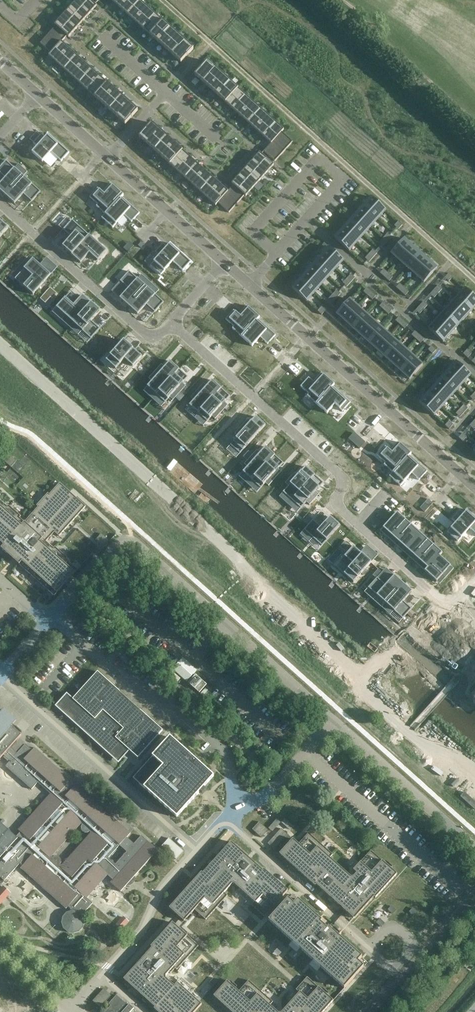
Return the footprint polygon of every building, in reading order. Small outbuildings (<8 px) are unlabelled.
[(75,2),(90,14),(97,7),(89,0),(77,0),(75,2)] [(112,1),(120,8),(127,0),(113,0),(112,1)] [(120,8),(127,15),(140,1),(139,0),(127,0),(120,8)] [(140,1),(127,15),(135,22),(147,8),(140,1)] [(75,2),(69,9),(83,22),(90,14),(75,2)] [(147,8),(135,22),(142,28),(155,14),(147,8)] [(69,9),(62,17),(76,30),(83,22),(69,9)] [(155,14),(142,28),(150,35),(162,21),(155,14)] [(62,17),(55,25),(56,26),(67,36),(69,38),(76,30),(62,17)] [(162,21),(150,35),(157,42),(170,28),(162,21)] [(56,26),(40,44),(51,53),(61,42),(62,42),(67,36),(56,26)] [(170,28),(157,42),(165,49),(178,35),(170,28)] [(178,35),(165,49),(173,56),(185,42),(178,35)] [(51,53),(49,56),(56,63),(69,49),(62,42),(61,42),(51,53)] [(185,42),(173,56),(180,62),(181,63),(193,49),(193,48),(185,42)] [(69,49),(56,63),(64,70),(77,56),(69,49)] [(77,56),(64,70),(72,77),(84,63),(77,56)] [(207,61),(194,75),(202,82),(215,68),(207,61)] [(84,63),(72,77),(79,83),(92,70),(84,63)] [(215,68),(202,82),(210,89),(223,75),(215,68)] [(92,70),(79,83),(87,90),(99,76),(92,70)] [(223,75),(210,89),(218,96),(230,82),(223,75)] [(99,76),(87,90),(94,97),(107,83),(99,76)] [(230,82),(218,96),(225,103),(238,89),(230,82)] [(107,83),(94,97),(102,104),(115,90),(107,83)] [(238,89),(225,103),(233,110),(245,96),(238,89)] [(115,90),(102,104),(109,111),(122,97),(115,90)] [(245,96),(233,110),(240,116),(253,102),(245,96)] [(122,97),(109,111),(117,118),(130,104),(122,97)] [(253,102),(240,116),(248,123),(260,109),(253,102)] [(130,104),(117,118),(125,125),(138,111),(130,104)] [(260,109),(248,123),(255,130),(268,116),(260,109)] [(268,116),(255,130),(263,137),(276,123),(268,116)] [(152,123),(139,137),(147,144),(160,130),(152,123)] [(276,123),(263,137),(271,144),(282,132),(284,130),(276,123)] [(160,130),(147,144),(154,151),(167,137),(160,130)] [(271,144),(264,152),(275,162),(292,142),(282,132),(271,144)] [(37,147),(32,153),(42,162),(51,153),(61,162),(69,153),(48,134),(46,137),(48,138),(46,139),(43,136),(41,134),(33,143),(37,147)] [(167,137),(154,151),(162,158),(175,144),(167,137)] [(175,144),(162,158),(170,165),(183,151),(175,144)] [(183,151),(170,165),(177,172),(190,158),(183,151)] [(260,153),(252,161),(266,173),(273,166),(274,166),(260,153)] [(190,158),(177,172),(185,178),(198,164),(190,158)] [(0,184),(0,191),(5,196),(27,172),(18,164),(14,168),(6,161),(0,167),(0,174),(5,178),(0,184)] [(252,161),(246,168),(260,181),(266,173),(252,161)] [(198,164),(185,178),(192,185),(205,171),(198,164)] [(246,168),(239,176),(253,189),(260,181),(246,168)] [(205,171),(192,185),(200,192),(213,178),(205,171)] [(27,172),(5,196),(14,204),(23,194),(32,202),(41,192),(24,177),(27,172)] [(239,176),(232,184),(233,185),(244,196),(246,197),(253,189),(239,176)] [(213,178),(200,192),(208,199),(221,185),(213,178)] [(98,188),(89,198),(98,205),(96,207),(105,215),(102,218),(102,219),(123,195),(110,184),(107,188),(107,189),(109,190),(104,195),(101,192),(102,192),(98,188)] [(221,185),(208,199),(215,206),(218,203),(228,192),(228,191),(221,185)] [(228,192),(218,203),(229,213),(244,196),(233,185),(228,191),(228,192)] [(123,195),(102,219),(113,228),(121,218),(124,215),(129,220),(131,222),(139,213),(129,204),(127,205),(125,204),(120,199),(123,196),(123,195)] [(371,197),(363,205),(379,219),(386,211),(371,197)] [(363,205),(356,213),(371,227),(379,219),(363,205)] [(356,213),(349,221),(364,235),(371,227),(356,213)] [(71,238),(62,247),(71,255),(89,236),(72,220),(63,230),(71,238)] [(349,221),(342,230),(357,243),(364,235),(349,221)] [(398,221),(394,226),(398,230),(402,225),(398,221)] [(342,230),(334,238),(349,251),(357,243),(342,230)] [(387,233),(383,238),(387,242),(391,237),(387,233)] [(89,236),(71,255),(80,264),(89,254),(98,261),(107,251),(89,236)] [(383,238),(379,242),(383,246),(387,242),(383,238)] [(404,238),(391,253),(399,261),(413,246),(404,238)] [(128,252),(134,246),(129,242),(123,248),(128,252)] [(159,256),(150,266),(161,275),(173,262),(183,271),(191,262),(170,244),(168,246),(169,247),(168,249),(165,246),(165,245),(163,244),(155,253),(159,256)] [(413,246),(399,261),(407,268),(421,253),(413,246)] [(329,247),(321,256),(336,269),(344,261),(329,247)] [(373,249),(369,254),(373,258),(377,253),(373,249)] [(421,253),(407,268),(415,276),(429,260),(421,253)] [(369,254),(365,258),(369,262),(373,258),(369,254)] [(321,256),(314,263),(329,277),(336,269),(321,256)] [(32,276),(23,286),(33,295),(51,275),(33,259),(24,269),(32,276)] [(429,260),(415,276),(423,283),(437,268),(429,260)] [(314,263),(307,271),(322,285),(329,277),(314,263)] [(384,269),(380,273),(384,277),(388,273),(384,269)] [(128,289),(120,299),(129,307),(150,283),(142,275),(138,279),(129,271),(120,281),(128,289)] [(307,271),(299,280),(314,293),(322,285),(307,271)] [(388,273),(384,277),(389,281),(393,277),(388,273)] [(449,273),(445,278),(449,282),(453,277),(449,273)] [(351,274),(347,279),(351,282),(355,278),(351,274)] [(347,279),(343,283),(347,287),(351,282),(347,279)] [(299,280),(292,288),(307,302),(314,293),(299,280)] [(150,283),(129,307),(138,315),(146,305),(155,313),(164,303),(155,295),(159,291),(150,283)] [(438,286),(434,290),(438,294),(442,289),(438,286)] [(50,288),(46,292),(51,297),(50,298),(52,299),(53,298),(57,294),(50,288)] [(367,288),(363,292),(368,296),(371,292),(367,288)] [(457,297),(472,310),(474,307),(474,297),(465,288),(457,297)] [(336,290),(332,295),(336,298),(340,294),(336,290)] [(434,290),(430,294),(434,298),(438,294),(434,290)] [(50,298),(51,297),(46,292),(40,299),(45,304),(50,298)] [(371,292),(368,296),(372,300),(376,296),(371,292)] [(332,295),(328,299),(332,303),(336,298),(332,295)] [(65,298),(56,308),(74,324),(91,304),(82,296),(74,305),(65,298)] [(457,297),(450,305),(465,318),(472,310),(457,297)] [(349,299),(336,314),(344,321),(358,307),(349,299)] [(383,302),(379,306),(384,310),(387,306),(383,302)] [(423,302),(419,306),(423,310),(427,305),(423,302)] [(91,304),(74,324),(91,339),(100,329),(92,322),(100,312),(91,304)] [(450,305),(443,313),(458,326),(465,318),(450,305)] [(234,311),(225,320),(234,327),(232,329),(241,337),(259,317),(247,306),(243,310),(243,311),(244,311),(245,312),(240,317),(238,315),(238,314),(234,311)] [(387,306),(384,310),(388,314),(392,310),(387,306)] [(419,306),(415,311),(419,314),(423,310),(419,306)] [(321,307),(317,311),(322,315),(326,310),(321,307)] [(358,307),(344,321),(352,329),(366,314),(358,307)] [(443,313),(436,321),(451,334),(458,326),(443,313)] [(366,314),(352,329),(360,336),(374,321),(366,314)] [(259,317),(241,337),(252,347),(260,338),(267,345),(276,335),(265,326),(263,328),(261,326),(256,322),(258,320),(260,318),(259,317)] [(399,317),(395,321),(400,325),(403,321),(399,317)] [(374,321),(360,336),(368,343),(382,328),(374,321)] [(403,321),(400,325),(404,329),(408,325),(403,321)] [(436,321),(428,329),(443,343),(451,334),(436,321)] [(382,328),(368,343),(376,350),(390,335),(382,328)] [(390,335),(376,350),(385,358),(398,343),(390,335)] [(124,341),(106,361),(116,369),(124,359),(133,367),(142,357),(124,341)] [(398,343),(385,358),(393,365),(406,350),(398,343)] [(432,346),(428,350),(432,354),(436,350),(432,346)] [(406,350),(393,365),(401,372),(414,357),(406,350)] [(467,350),(463,354),(467,358),(471,354),(467,350)] [(414,357),(401,372),(409,380),(423,365),(414,357)] [(152,382),(147,387),(156,395),(179,369),(170,361),(162,371),(159,369),(160,369),(159,368),(149,379),(152,382)] [(456,361),(448,370),(464,383),(471,375),(456,361)] [(179,369),(156,395),(165,403),(170,398),(173,401),(183,390),(182,389),(180,387),(188,378),(179,369)] [(448,370),(441,378),(456,391),(464,383),(448,370)] [(309,378),(300,387),(309,394),(307,396),(316,404),(334,385),(321,373),(317,377),(318,378),(320,379),(315,385),(312,382),(313,382),(309,378)] [(441,378),(434,386),(449,400),(456,391),(441,378)] [(194,401),(189,406),(198,414),(221,388),(212,380),(204,390),(201,388),(202,387),(201,387),(191,398),(194,401)] [(334,385),(316,404),(327,414),(335,405),(342,412),(350,403),(340,393),(338,395),(336,393),(331,389),(334,385)] [(434,386),(426,394),(441,408),(449,400),(434,386)] [(221,388),(198,414),(207,422),(212,417),(215,420),(225,409),(224,408),(222,406),(230,397),(221,388)] [(426,394),(419,403),(434,416),(441,408),(426,394)] [(464,405),(459,409),(464,413),(468,408),(464,405)] [(238,437),(230,445),(240,454),(265,426),(256,417),(249,424),(247,422),(246,421),(235,434),(238,437)] [(449,421),(445,426),(449,429),(453,425),(449,421)] [(348,439),(354,444),(359,438),(354,433),(348,439)] [(462,433),(458,438),(462,442),(466,437),(462,433)] [(365,443),(359,438),(354,444),(359,449),(365,443)] [(381,451),(377,456),(381,459),(385,463),(384,465),(387,468),(392,473),(391,475),(389,477),(410,453),(404,448),(398,442),(396,444),(394,446),(396,448),(392,453),(390,451),(389,450),(385,447),(381,451)] [(247,467),(243,473),(247,477),(252,481),(274,455),(265,447),(257,456),(254,453),(244,465),(247,467)] [(410,453),(389,477),(394,481),(400,487),(405,481),(411,474),(416,478),(419,481),(423,476),(427,471),(421,466),(418,463),(416,462),(413,465),(406,459),(411,454),(410,453)] [(274,455),(252,481),(256,485),(259,487),(261,489),(265,484),(267,485),(268,487),(273,482),(278,475),(275,472),(283,463),(274,455)] [(288,486),(283,493),(285,494),(292,501),(315,475),(306,467),(299,475),(295,479),(292,476),(289,480),(285,484),(287,485),(288,486)] [(315,475),(292,501),(298,506),(301,509),(306,503),(308,504),(310,505),(314,500),(316,498),(314,496),(313,495),(319,488),(324,483),(315,475)] [(54,596),(78,570),(66,560),(67,558),(55,547),(53,548),(46,542),(54,532),(59,536),(86,507),(60,483),(49,495),(48,493),(37,506),(38,507),(24,522),(20,518),(21,516),(8,505),(7,507),(0,500),(0,547),(54,596)] [(447,532),(458,542),(464,535),(469,529),(474,534),(474,518),(467,510),(465,512),(466,514),(465,515),(464,514),(460,510),(460,511),(456,515),(452,519),(454,521),(456,523),(452,527),(447,532)] [(389,521),(383,528),(385,530),(387,532),(391,535),(388,538),(389,540),(392,542),(408,523),(403,518),(397,513),(389,521)] [(308,525),(304,530),(306,532),(322,546),(327,541),(334,533),(340,527),(334,522),(330,518),(321,528),(317,524),(313,520),(308,525)] [(408,523),(392,542),(395,545),(397,544),(398,542),(401,544),(405,549),(420,533),(408,523)] [(420,533),(405,549),(407,550),(413,555),(411,557),(410,558),(414,562),(431,543),(420,533)] [(352,548),(345,542),(343,545),(349,551),(352,548)] [(431,543),(414,562),(418,565),(420,562),(424,565),(427,568),(426,570),(424,571),(425,571),(441,553),(431,543)] [(347,571),(344,574),(348,578),(353,583),(359,577),(365,570),(371,563),(366,559),(361,554),(353,547),(348,552),(344,557),(348,560),(350,562),(353,564),(349,568),(347,571)] [(441,553),(425,571),(430,576),(436,582),(441,577),(444,579),(448,576),(454,569),(450,566),(445,561),(439,556),(440,555),(442,553),(441,553)] [(372,584),(368,588),(370,590),(380,599),(385,604),(403,584),(394,576),(389,581),(385,585),(382,582),(377,578),(372,584)] [(403,584),(385,604),(394,611),(398,615),(403,619),(407,614),(412,609),(403,601),(412,592),(403,584)] [(196,670),(183,658),(173,669),(186,681),(196,670)] [(67,693),(58,704),(64,709),(61,712),(78,727),(81,724),(93,736),(91,738),(97,744),(100,741),(118,758),(127,748),(137,758),(163,730),(156,724),(154,722),(140,710),(120,692),(98,672),(73,699),(67,693)] [(196,675),(188,683),(199,693),(207,685),(196,675)] [(0,822),(0,877),(4,881),(19,863),(22,866),(20,868),(66,909),(68,907),(70,909),(63,917),(62,923),(64,928),(64,929),(68,932),(74,933),(79,931),(83,927),(84,921),(82,916),(81,915),(93,903),(87,898),(107,875),(113,880),(110,882),(121,892),(126,885),(127,882),(129,879),(132,877),(135,876),(158,850),(141,835),(134,843),(127,837),(131,833),(76,784),(73,787),(69,783),(71,780),(35,748),(32,751),(25,744),(17,754),(10,748),(22,735),(11,726),(16,721),(4,710),(0,715),(0,759),(3,755),(10,761),(6,766),(32,790),(38,783),(50,794),(18,829),(20,831),(16,836),(0,822)] [(214,777),(170,737),(133,778),(177,818),(200,791),(203,794),(206,790),(204,788),(214,777)] [(447,783),(455,776),(449,769),(441,777),(447,783)] [(269,825),(272,830),(282,823),(279,819),(269,825)] [(262,836),(269,828),(259,821),(253,829),(262,836)] [(293,839),(279,854),(315,886),(316,885),(354,919),(374,897),(397,874),(371,851),(353,870),(357,873),(353,877),(351,877),(330,858),(333,855),(309,833),(299,844),(293,839)] [(163,845),(177,858),(184,850),(170,837),(163,845)] [(201,872),(169,908),(184,921),(195,910),(206,920),(227,896),(224,893),(232,884),(255,902),(252,905),(264,917),(288,891),(263,870),(231,842),(203,873),(201,872)] [(0,889),(0,904),(10,894),(2,886),(0,889)] [(288,898),(269,920),(344,989),(364,967),(358,962),(362,957),(339,936),(341,933),(331,924),(329,927),(298,900),(294,904),(288,898)] [(122,929),(129,922),(123,916),(116,924),(122,929)] [(124,979),(155,1008),(154,1009),(158,1011),(195,1011),(202,1004),(178,983),(176,985),(171,980),(166,978),(169,972),(175,968),(177,970),(198,946),(172,922),(151,947),(152,948),(124,979)] [(333,1001),(307,977),(296,990),(299,993),(282,1011),(322,1011),(333,1001)] [(214,996),(232,1011),(279,1011),(270,1005),(273,1002),(249,980),(239,991),(227,981),(214,996)] [(0,992),(0,1007),(0,1008),(14,992),(6,985),(0,992)] [(104,987),(93,1000),(101,1007),(112,994),(104,987)] [(0,1008),(5,1011),(11,1011),(23,1000),(14,992),(0,1008)] [(108,1011),(130,1011),(134,1008),(129,1004),(128,1006),(116,995),(109,1004),(113,1007),(108,1011)] [(11,1011),(26,1011),(31,1007),(23,1000),(11,1011)]
